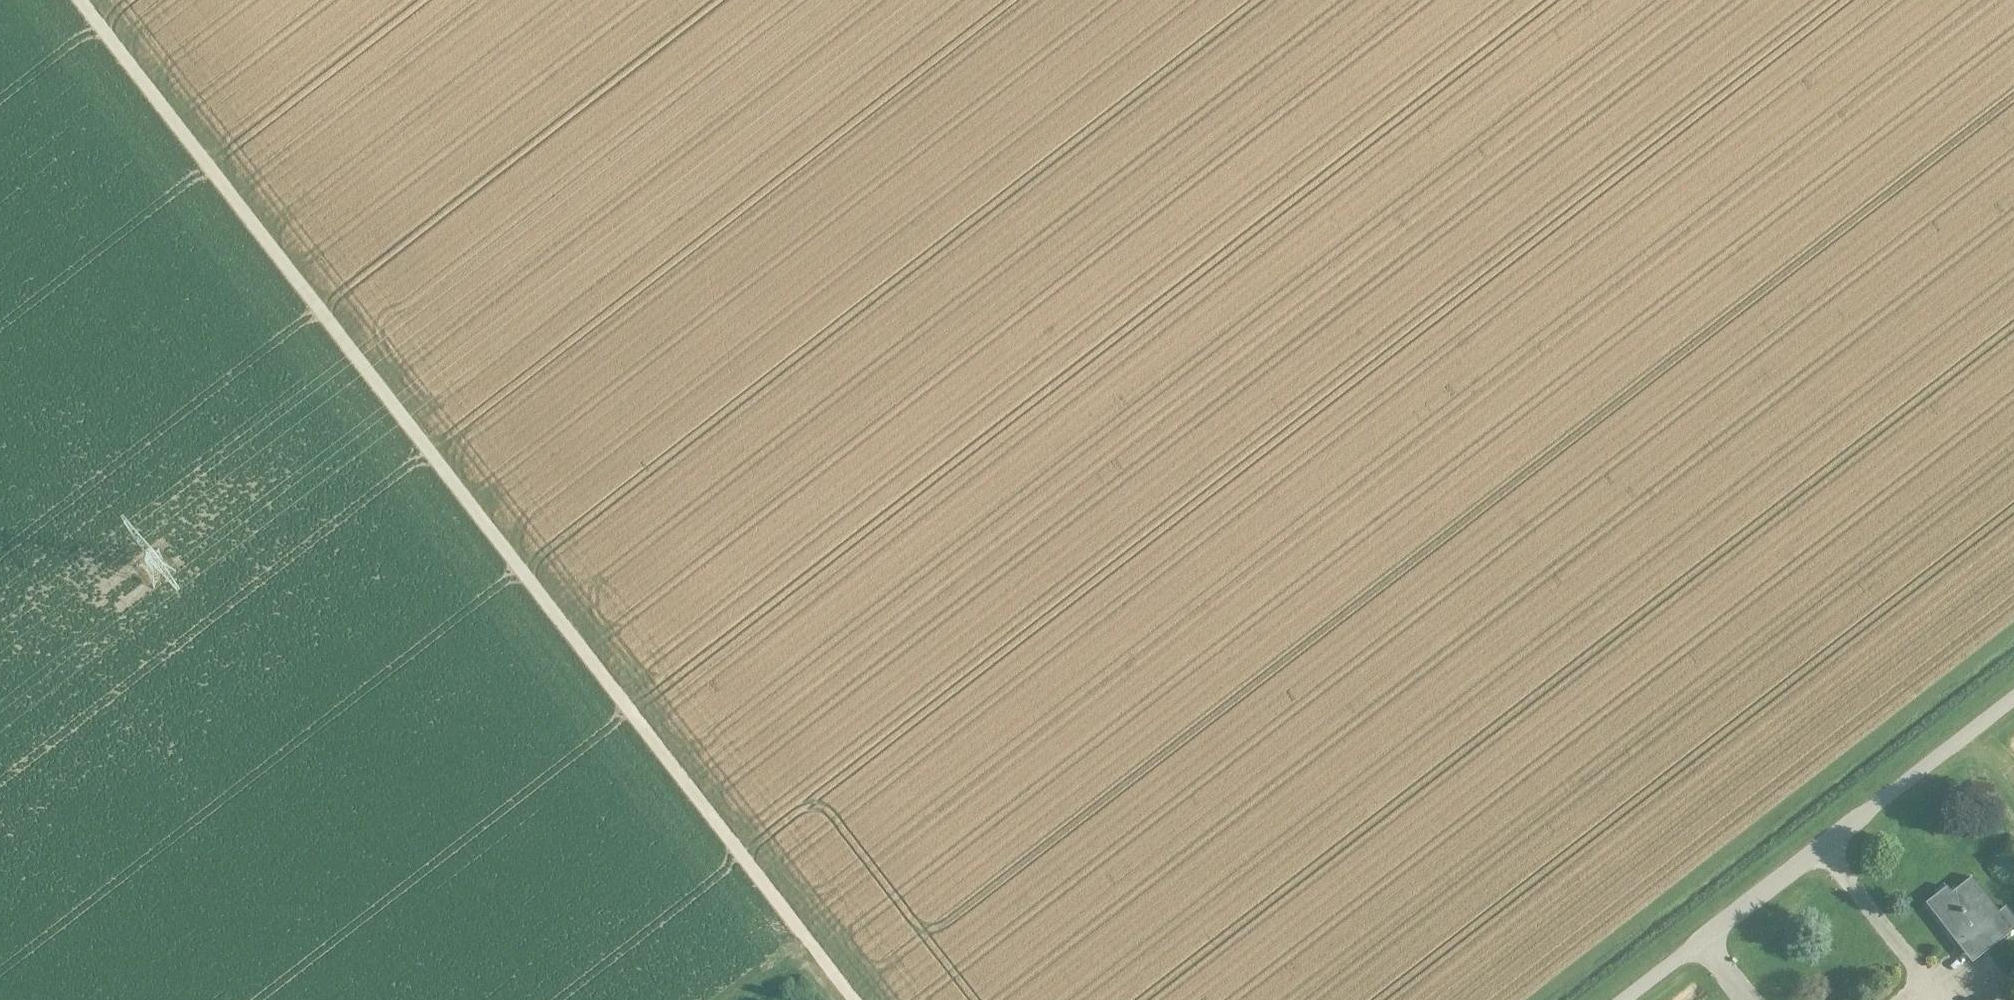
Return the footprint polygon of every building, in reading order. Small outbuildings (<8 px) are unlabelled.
[(1951,937),(1971,963),(2013,930),(2013,919),(2005,907),(1997,913),(1971,879),(1972,878),(1971,877),(1951,893),(1946,887),(1925,904),(1926,905),(1927,904),(1952,935),(1950,936),(1951,937)]
